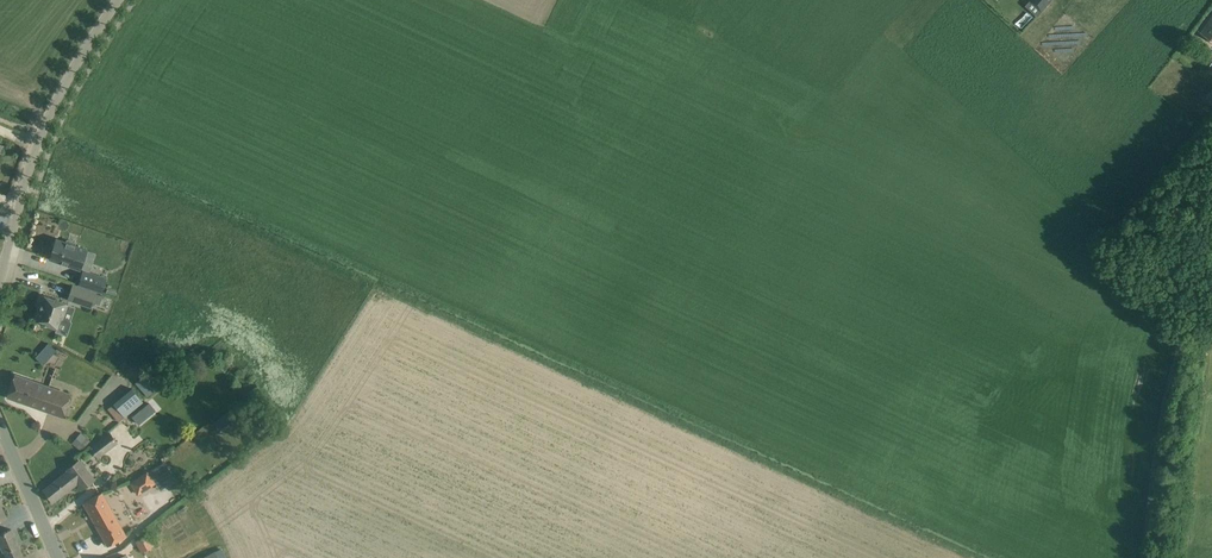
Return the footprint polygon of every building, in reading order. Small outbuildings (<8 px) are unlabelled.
[(1029,0),(1041,11),(1051,0),(1030,0),(1029,0)] [(1211,40),(1211,17),(1201,32),(1211,40)] [(80,269),(87,249),(75,245),(76,243),(67,239),(66,242),(56,238),(49,259),(80,269)] [(107,278),(83,270),(78,284),(102,292),(107,278)] [(73,284),(67,300),(91,307),(92,302),(96,293),(96,292),(73,284)] [(96,293),(92,302),(99,304),(102,295),(96,293)] [(68,304),(53,299),(42,295),(39,303),(42,304),(36,319),(48,323),(47,326),(57,329),(61,318),(63,319),(68,304)] [(59,353),(53,344),(38,355),(44,364),(59,353)] [(69,394),(26,379),(15,375),(7,396),(61,415),(69,394)] [(155,390),(144,376),(136,383),(147,396),(155,390)] [(133,389),(114,404),(117,407),(124,416),(143,402),(134,390),(133,389)] [(149,402),(141,409),(147,417),(156,410),(149,402)] [(226,411),(213,421),(220,429),(232,420),(226,411)] [(98,458),(119,442),(110,431),(90,447),(98,458)] [(90,441),(81,433),(72,442),(81,451),(90,441)] [(79,460),(67,469),(68,471),(44,490),(53,502),(77,482),(82,489),(94,479),(79,460)] [(157,465),(130,482),(137,494),(155,483),(153,481),(163,475),(157,465)] [(101,493),(94,497),(84,502),(108,546),(125,536),(101,493)] [(18,545),(11,529),(0,534),(0,553),(18,545)] [(148,535),(136,542),(141,552),(153,545),(148,535)] [(18,545),(0,553),(0,557),(23,557),(18,545)] [(219,546),(197,557),(225,557),(219,546)]
